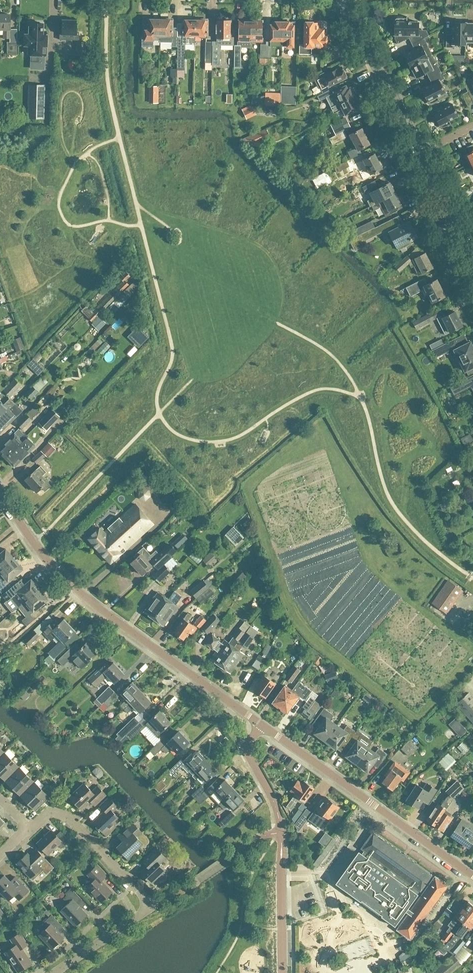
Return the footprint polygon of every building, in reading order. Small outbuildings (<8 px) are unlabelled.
[(3,39),(10,39),(10,15),(0,15),(0,29),(3,29),(3,39)] [(428,35),(426,31),(419,31),(419,22),(407,22),(407,16),(407,18),(398,17),(397,17),(397,18),(396,18),(395,19),(395,20),(394,21),(394,35),(396,35),(396,38),(398,42),(397,43),(397,44),(409,38),(412,43),(429,35),(428,35)] [(153,18),(153,19),(148,19),(147,30),(145,30),(145,36),(142,36),(142,46),(153,46),(153,34),(159,34),(160,18),(153,18)] [(172,47),(178,47),(178,36),(172,36),(173,20),(167,20),(167,18),(160,18),(159,34),(159,39),(160,39),(160,42),(172,42),(172,47)] [(182,36),(178,36),(178,47),(177,69),(177,70),(185,70),(185,44),(188,44),(188,35),(195,35),(195,19),(189,18),(189,20),(183,20),(182,36)] [(77,32),(77,20),(62,19),(62,32),(60,32),(59,39),(79,40),(79,32),(77,32)] [(208,38),(208,20),(202,20),(202,19),(195,19),(195,35),(202,36),(201,38),(208,38)] [(220,65),(220,45),(233,45),(233,37),(231,37),(231,21),(229,21),(229,20),(224,20),(224,21),(218,21),(218,25),(217,25),(217,33),(217,41),(213,41),(212,42),(212,63),(212,65),(220,65)] [(241,67),(241,47),(250,47),(250,42),(251,21),(239,21),(238,40),(237,40),(237,45),(234,45),(234,67),(241,67)] [(262,42),(263,21),(251,21),(250,42),(262,42)] [(39,66),(44,67),(44,55),(46,55),(46,45),(47,45),(47,35),(46,35),(46,31),(43,31),(43,23),(41,23),(40,22),(36,22),(34,23),(33,23),(29,23),(29,34),(25,34),(25,45),(32,45),(31,59),(39,59),(39,66)] [(282,40),(282,22),(273,22),(273,25),(271,25),(271,40),(276,40),(276,47),(282,47),(282,44),(282,40)] [(294,47),(294,25),(292,25),(292,22),(282,22),(282,40),(282,44),(287,44),(287,47),(294,47)] [(324,37),(324,29),(318,29),(318,22),(305,22),(304,44),(300,44),(300,54),(312,54),(312,47),(324,47),(324,44),(326,45),(329,42),(329,40),(327,37),(324,37)] [(465,41),(466,22),(453,22),(453,34),(446,34),(446,47),(453,47),(453,44),(466,45),(466,41),(465,41)] [(433,55),(424,38),(429,35),(412,43),(415,49),(404,55),(410,66),(433,55)] [(17,52),(17,41),(10,41),(7,41),(7,52),(17,52)] [(86,55),(87,42),(76,42),(76,55),(86,55)] [(441,72),(433,55),(410,66),(415,75),(417,78),(427,73),(429,78),(441,72)] [(332,89),(330,85),(346,77),(341,67),(330,72),(328,70),(315,77),(316,78),(314,79),(319,89),(321,88),(323,93),(329,90),(332,89)] [(447,95),(440,81),(444,78),(441,72),(429,78),(432,84),(421,89),(427,101),(428,101),(428,102),(429,102),(430,103),(431,103),(432,103),(433,103),(434,102),(439,100),(440,101),(440,99),(447,95)] [(470,79),(469,78),(463,81),(468,91),(469,93),(472,91),(472,77),(470,79)] [(45,86),(43,86),(29,85),(28,118),(44,119),(45,86)] [(150,86),(150,103),(159,103),(159,86),(150,86)] [(317,95),(320,100),(326,97),(331,107),(355,95),(352,88),(347,90),(345,86),(332,93),(331,93),(329,90),(323,93),(317,95)] [(469,93),(468,91),(462,94),(468,106),(472,103),(472,101),(469,93)] [(281,93),(265,92),(265,104),(281,105),(281,93)] [(346,114),(361,107),(358,99),(356,100),(354,96),(356,95),(355,95),(331,107),(334,113),(338,112),(339,116),(341,116),(341,117),(346,115),(346,114)] [(449,120),(458,115),(452,103),(433,113),(439,125),(440,124),(440,125),(441,126),(442,127),(443,127),(444,127),(450,123),(451,125),(452,125),(449,120)] [(243,111),(246,118),(255,114),(252,106),(243,111)] [(349,127),(345,118),(331,124),(336,134),(349,127)] [(270,136),(265,127),(242,137),(254,148),(259,141),(270,136)] [(369,143),(362,129),(362,128),(350,134),(350,135),(350,134),(357,147),(348,151),(351,158),(362,153),(359,149),(370,143),(369,143)] [(332,144),(345,137),(347,136),(344,130),(329,138),(332,144)] [(309,154),(316,151),(312,143),(305,146),(309,154)] [(382,167),(378,161),(375,154),(363,159),(363,158),(355,162),(358,167),(365,164),(370,174),(382,168),(381,167),(382,167)] [(349,166),(346,160),(336,166),(338,171),(349,166)] [(363,187),(365,194),(377,189),(374,182),(363,187)] [(395,193),(390,183),(378,188),(379,189),(382,195),(376,198),(376,197),(370,201),(372,205),(395,193)] [(398,210),(396,206),(400,204),(400,203),(395,193),(372,205),(374,209),(381,206),(386,216),(398,210)] [(382,231),(396,224),(393,218),(379,225),(382,231)] [(364,232),(375,227),(372,222),(361,227),(364,232)] [(417,236),(410,222),(398,228),(390,232),(399,250),(412,243),(410,240),(417,236)] [(357,236),(350,240),(355,250),(364,245),(359,235),(357,236)] [(433,267),(426,253),(413,259),(416,265),(419,264),(423,272),(433,267)] [(400,271),(412,261),(408,256),(396,266),(400,271)] [(378,265),(371,271),(376,276),(382,270),(378,265)] [(447,294),(443,287),(442,288),(437,279),(427,284),(426,282),(423,284),(420,280),(406,287),(410,296),(426,288),(429,294),(433,302),(446,296),(445,295),(447,294)] [(445,316),(441,308),(413,322),(416,328),(437,318),(445,334),(463,326),(455,311),(445,316)] [(106,322),(100,316),(92,324),(99,330),(106,322)] [(138,325),(130,334),(141,345),(149,336),(138,325)] [(435,357),(446,352),(447,354),(455,350),(454,350),(459,347),(455,339),(432,351),(435,357)] [(106,341),(98,350),(103,354),(111,345),(106,341)] [(470,341),(464,345),(464,344),(460,345),(461,346),(459,347),(454,350),(455,350),(465,371),(472,367),(472,347),(470,341)] [(472,382),(472,374),(471,375),(449,386),(452,392),(472,382)] [(10,396),(21,385),(15,378),(4,390),(10,396)] [(31,399),(38,391),(33,386),(25,393),(31,399)] [(44,396),(34,406),(37,409),(41,405),(42,405),(47,400),(44,396)] [(14,402),(10,399),(4,405),(0,400),(0,416),(14,402)] [(16,416),(23,410),(14,402),(0,416),(0,433),(16,416)] [(22,429),(31,419),(39,411),(37,409),(34,406),(17,424),(22,429)] [(52,409),(39,422),(47,430),(60,416),(52,409)] [(26,439),(29,436),(24,432),(19,437),(15,432),(0,447),(0,452),(6,458),(26,439)] [(464,445),(472,440),(470,433),(461,438),(464,445)] [(14,466),(31,449),(25,443),(27,441),(26,439),(6,458),(14,466)] [(49,442),(41,450),(48,457),(56,449),(49,442)] [(37,463),(45,456),(41,451),(33,458),(37,463)] [(51,485),(42,475),(46,471),(41,465),(36,469),(25,479),(37,491),(42,487),(45,491),(51,485)] [(448,500),(440,504),(443,510),(451,506),(448,500)] [(110,563),(154,524),(135,504),(122,515),(104,531),(101,527),(88,538),(110,563)] [(245,537),(234,526),(226,535),(236,545),(245,537)] [(176,551),(171,545),(160,555),(156,551),(151,555),(144,547),(133,556),(136,559),(131,563),(142,574),(154,563),(159,568),(171,558),(170,556),(176,551)] [(14,559),(6,548),(0,553),(0,570),(14,559)] [(207,565),(216,556),(211,551),(206,556),(202,560),(207,565)] [(193,553),(189,558),(197,566),(201,562),(193,553)] [(172,558),(164,565),(170,570),(177,564),(172,558)] [(23,569),(14,559),(0,570),(0,591),(2,594),(9,589),(19,581),(14,575),(23,569)] [(170,570),(164,565),(162,568),(154,577),(160,583),(171,571),(170,570)] [(242,572),(234,581),(238,586),(247,576),(242,572)] [(214,573),(204,581),(209,587),(218,579),(214,573)] [(22,578),(19,581),(9,589),(2,594),(7,600),(10,598),(18,607),(25,601),(40,589),(31,579),(26,583),(22,578)] [(190,590),(197,598),(209,587),(204,581),(203,580),(190,590)] [(445,612),(461,589),(450,581),(434,604),(445,612)] [(214,593),(209,587),(197,598),(201,603),(214,593)] [(40,606),(48,599),(40,589),(25,601),(18,607),(26,616),(22,620),(27,626),(44,611),(40,606)] [(154,619),(168,599),(158,592),(144,612),(154,619)] [(164,626),(177,606),(168,599),(154,619),(164,626)] [(194,601),(186,609),(190,614),(199,606),(194,601)] [(57,617),(52,612),(34,629),(34,630),(24,640),(29,645),(39,635),(38,635),(42,631),(51,639),(52,638),(57,643),(48,652),(54,659),(68,646),(64,642),(75,630),(64,619),(59,624),(54,619),(57,617)] [(196,627),(187,621),(191,615),(187,613),(184,618),(183,618),(174,632),(179,635),(178,636),(181,638),(182,638),(184,639),(189,632),(192,634),(196,627)] [(202,628),(208,634),(221,620),(214,614),(202,628)] [(199,628),(206,620),(201,616),(194,623),(199,628)] [(238,640),(245,632),(251,625),(245,620),(232,636),(238,640)] [(245,654),(240,650),(244,645),(247,647),(258,631),(251,626),(240,642),(239,641),(220,666),(230,673),(245,654)] [(8,631),(0,638),(4,642),(12,635),(8,631)] [(239,641),(238,640),(233,637),(229,642),(225,639),(222,643),(219,641),(220,639),(212,634),(205,644),(213,649),(214,648),(217,651),(211,659),(220,666),(239,641)] [(96,653),(87,642),(76,652),(86,663),(96,653)] [(264,649),(262,652),(264,653),(263,655),(266,656),(271,645),(267,643),(264,649)] [(277,650),(271,647),(266,657),(272,660),(277,650)] [(303,654),(310,660),(315,654),(308,648),(303,654)] [(259,654),(252,665),(259,670),(265,658),(259,654)] [(318,655),(314,661),(318,664),(323,658),(318,655)] [(124,673),(114,662),(109,666),(106,662),(88,679),(95,686),(107,675),(114,682),(124,673)] [(291,682),(300,670),(294,665),(285,678),(291,682)] [(339,678),(336,670),(325,675),(328,682),(339,678)] [(265,697),(275,683),(264,675),(254,689),(265,697)] [(309,695),(312,690),(299,681),(292,690),(292,691),(280,708),(287,713),(299,696),(305,700),(309,695)] [(124,709),(131,702),(142,692),(132,682),(121,693),(127,699),(120,705),(124,709)] [(103,702),(115,691),(109,685),(96,698),(102,704),(103,702)] [(292,691),(292,690),(285,685),(272,702),(280,708),(292,691)] [(25,690),(21,694),(25,699),(30,695),(25,690)] [(108,707),(120,695),(116,690),(115,691),(103,702),(108,707)] [(140,712),(151,701),(142,692),(131,702),(140,712)] [(469,692),(457,702),(472,721),(472,697),(469,692)] [(309,708),(315,700),(310,696),(307,701),(303,706),(305,708),(308,710),(309,708)] [(96,698),(94,701),(99,707),(102,704),(96,698)] [(305,708),(301,713),(310,720),(315,713),(309,708),(308,710),(305,708)] [(325,741),(337,725),(330,720),(334,715),(324,708),(315,720),(321,724),(314,733),(325,741)] [(167,730),(165,727),(171,722),(160,711),(146,724),(159,737),(167,730)] [(130,730),(139,722),(135,717),(126,725),(130,730)] [(145,726),(144,725),(140,720),(139,722),(130,730),(125,735),(130,740),(145,726)] [(461,724),(454,730),(460,737),(467,730),(461,724)] [(347,743),(355,733),(356,731),(347,725),(343,729),(337,725),(325,741),(336,749),(343,740),(347,743)] [(187,744),(189,742),(179,731),(169,741),(165,736),(146,755),(150,759),(162,748),(166,752),(172,747),(178,753),(184,747),(185,749),(189,745),(187,744)] [(357,763),(368,747),(361,742),(365,737),(356,731),(355,733),(347,743),(352,747),(346,756),(357,763)] [(418,747),(410,740),(401,749),(409,757),(418,747)] [(462,742),(457,746),(464,753),(468,749),(462,742)] [(379,766),(388,754),(379,747),(375,752),(368,747),(357,763),(367,771),(374,762),(379,766)] [(207,761),(198,751),(193,755),(192,753),(183,761),(181,759),(169,770),(174,776),(178,773),(177,771),(182,766),(188,772),(189,771),(193,775),(207,761)] [(4,752),(0,756),(0,775),(5,780),(19,766),(4,752)] [(446,770),(455,761),(448,753),(438,763),(446,770)] [(205,782),(217,771),(207,761),(193,775),(192,775),(196,780),(197,779),(202,784),(192,794),(196,799),(202,793),(209,786),(205,782)] [(403,781),(410,772),(400,765),(398,767),(393,763),(384,775),(386,776),(382,782),(393,790),(401,779),(403,781)] [(34,781),(19,766),(5,780),(20,795),(34,781)] [(223,800),(235,790),(225,780),(221,784),(216,779),(209,786),(202,793),(207,798),(210,795),(219,804),(223,800)] [(165,785),(160,780),(154,787),(159,792),(165,785)] [(305,802),(314,788),(313,787),(312,785),(311,785),(309,784),(305,781),(303,784),(298,780),(291,790),(296,794),(295,794),(295,795),(287,806),(291,809),(299,798),(305,802)] [(436,825),(453,798),(454,799),(456,797),(455,796),(462,790),(463,788),(456,780),(446,790),(450,794),(446,797),(441,805),(437,803),(427,819),(436,825)] [(57,797),(55,795),(50,790),(46,793),(34,781),(20,795),(36,810),(48,798),(52,802),(57,797)] [(106,795),(98,786),(92,791),(84,783),(69,797),(81,808),(90,800),(95,805),(106,795)] [(428,803),(436,789),(427,783),(424,789),(417,784),(407,800),(418,807),(423,800),(428,803)] [(244,800),(235,790),(223,800),(219,804),(223,808),(227,804),(233,810),(244,800)] [(450,816),(460,801),(463,802),(468,794),(462,790),(455,796),(456,797),(454,799),(453,798),(436,825),(444,830),(452,818),(450,816)] [(119,818),(113,811),(118,806),(109,797),(100,806),(105,811),(93,822),(106,835),(116,826),(113,824),(119,818)] [(316,810),(310,818),(310,819),(311,818),(323,826),(322,827),(323,828),(329,819),(339,806),(331,801),(331,799),(328,799),(325,797),(320,804),(318,803),(314,808),(316,810)] [(295,824),(296,822),(303,812),(298,809),(292,818),(295,824)] [(299,830),(312,813),(306,809),(303,813),(295,824),(299,830)] [(223,828),(235,816),(231,811),(219,823),(223,828)] [(451,835),(469,847),(472,841),(472,825),(463,818),(457,826),(451,835)] [(142,832),(132,822),(117,836),(123,841),(117,847),(128,858),(143,843),(145,845),(147,844),(149,843),(150,840),(148,838),(143,832),(142,832)] [(61,848),(69,840),(60,831),(56,835),(51,830),(37,843),(48,854),(58,844),(61,848)] [(446,887),(447,885),(435,876),(434,877),(416,864),(417,863),(405,854),(373,831),(360,848),(364,851),(363,853),(359,850),(335,883),(360,901),(361,900),(396,925),(397,923),(400,926),(397,929),(399,930),(408,936),(410,938),(446,887)] [(326,833),(320,841),(326,846),(332,838),(326,833)] [(151,882),(165,869),(159,864),(166,857),(156,847),(142,861),(147,866),(141,872),(151,882)] [(27,853),(17,863),(31,877),(33,879),(42,870),(46,874),(53,867),(46,859),(37,849),(30,856),(27,853)] [(111,891),(101,881),(107,875),(97,865),(88,874),(94,881),(86,888),(94,897),(96,895),(101,901),(111,891)] [(18,879),(13,884),(4,875),(0,879),(0,891),(8,899),(14,894),(19,900),(29,890),(18,879)] [(87,915),(77,904),(82,899),(71,888),(65,893),(67,895),(63,898),(68,903),(61,910),(76,925),(87,915)] [(472,909),(472,905),(468,901),(455,917),(459,919),(452,927),(447,929),(447,931),(442,938),(443,938),(447,941),(453,934),(454,934),(472,909)] [(448,907),(444,912),(450,916),(454,911),(448,907)] [(472,925),(472,909),(454,934),(453,934),(447,941),(444,944),(438,947),(444,953),(448,949),(454,954),(456,953),(465,942),(461,938),(463,935),(462,934),(468,926),(471,928),(472,925)] [(64,937),(58,931),(63,926),(52,914),(49,917),(43,923),(47,927),(39,935),(52,948),(64,937)] [(32,962),(22,948),(27,944),(20,933),(10,939),(15,945),(5,952),(18,972),(32,962)] [(364,958),(376,954),(372,939),(343,948),(349,970),(338,972),(369,972),(364,958)] [(459,963),(460,963),(458,961),(454,957),(453,955),(434,972),(433,971),(430,972),(448,972),(459,963)]
